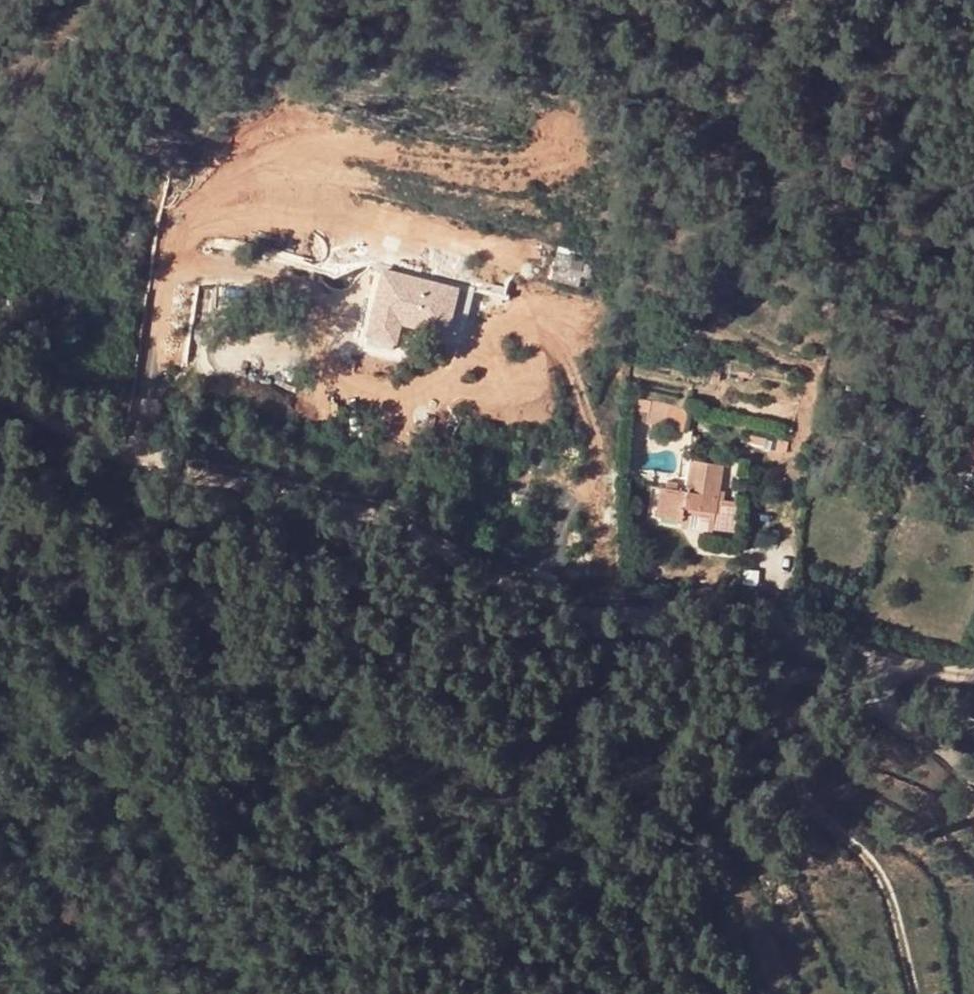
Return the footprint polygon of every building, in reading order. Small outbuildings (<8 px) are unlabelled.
[(407,248),(403,293),(418,293),(420,269),(441,271),(442,266),(418,263),(420,249),(407,248)] [(420,269),(418,293),(439,296),(441,271),(420,269)] [(392,294),(390,320),(415,323),(418,293),(403,293),(392,294)] [(700,478),(681,479),(681,509),(701,508),(701,493),(729,495),(730,464),(700,463),(700,478)]
